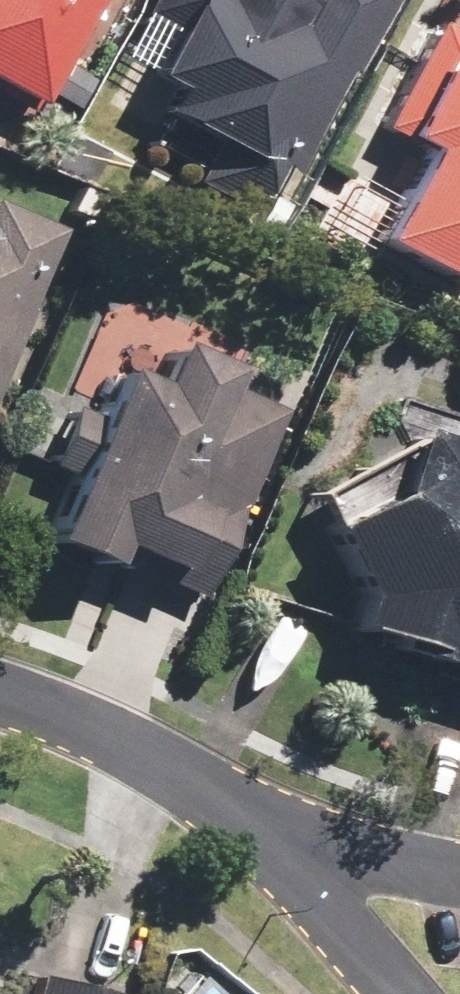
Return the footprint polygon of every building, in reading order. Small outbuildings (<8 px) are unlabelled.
[(33,108),(91,0),(0,0),(0,90),(33,108)] [(392,0),(148,0),(142,12),(177,29),(154,75),(176,87),(161,117),(299,185),(392,0)] [(436,13),(379,124),(427,149),(382,236),(459,276),(459,26),(436,13)] [(67,227),(0,199),(0,387),(67,227)] [(219,573),(285,411),(228,388),(238,364),(176,338),(159,381),(119,364),(48,536),(111,562),(118,544),(186,571),(190,561),(219,573)] [(365,590),(352,631),(459,665),(459,434),(417,420),(397,486),(329,521),(365,590)] [(129,992),(35,973),(31,993),(129,993),(129,992)]
